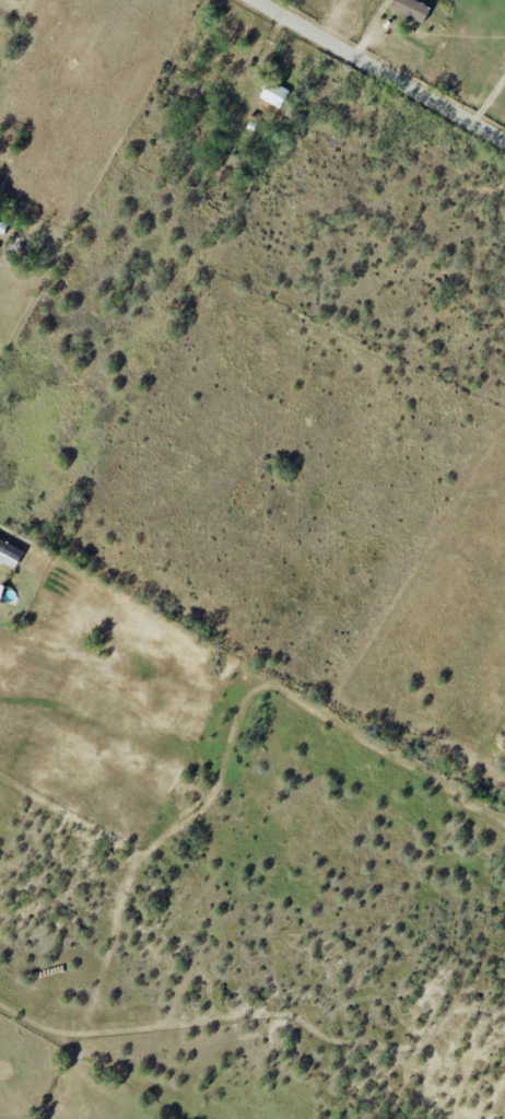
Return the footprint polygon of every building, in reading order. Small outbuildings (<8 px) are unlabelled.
[(416,0),(396,0),(392,9),(423,23),(431,7),(416,0)] [(281,108),(290,90),(269,79),(259,97),(281,108)] [(0,220),(0,231),(6,232),(9,222),(0,220)] [(15,569),(24,550),(0,538),(0,561),(15,569)]
